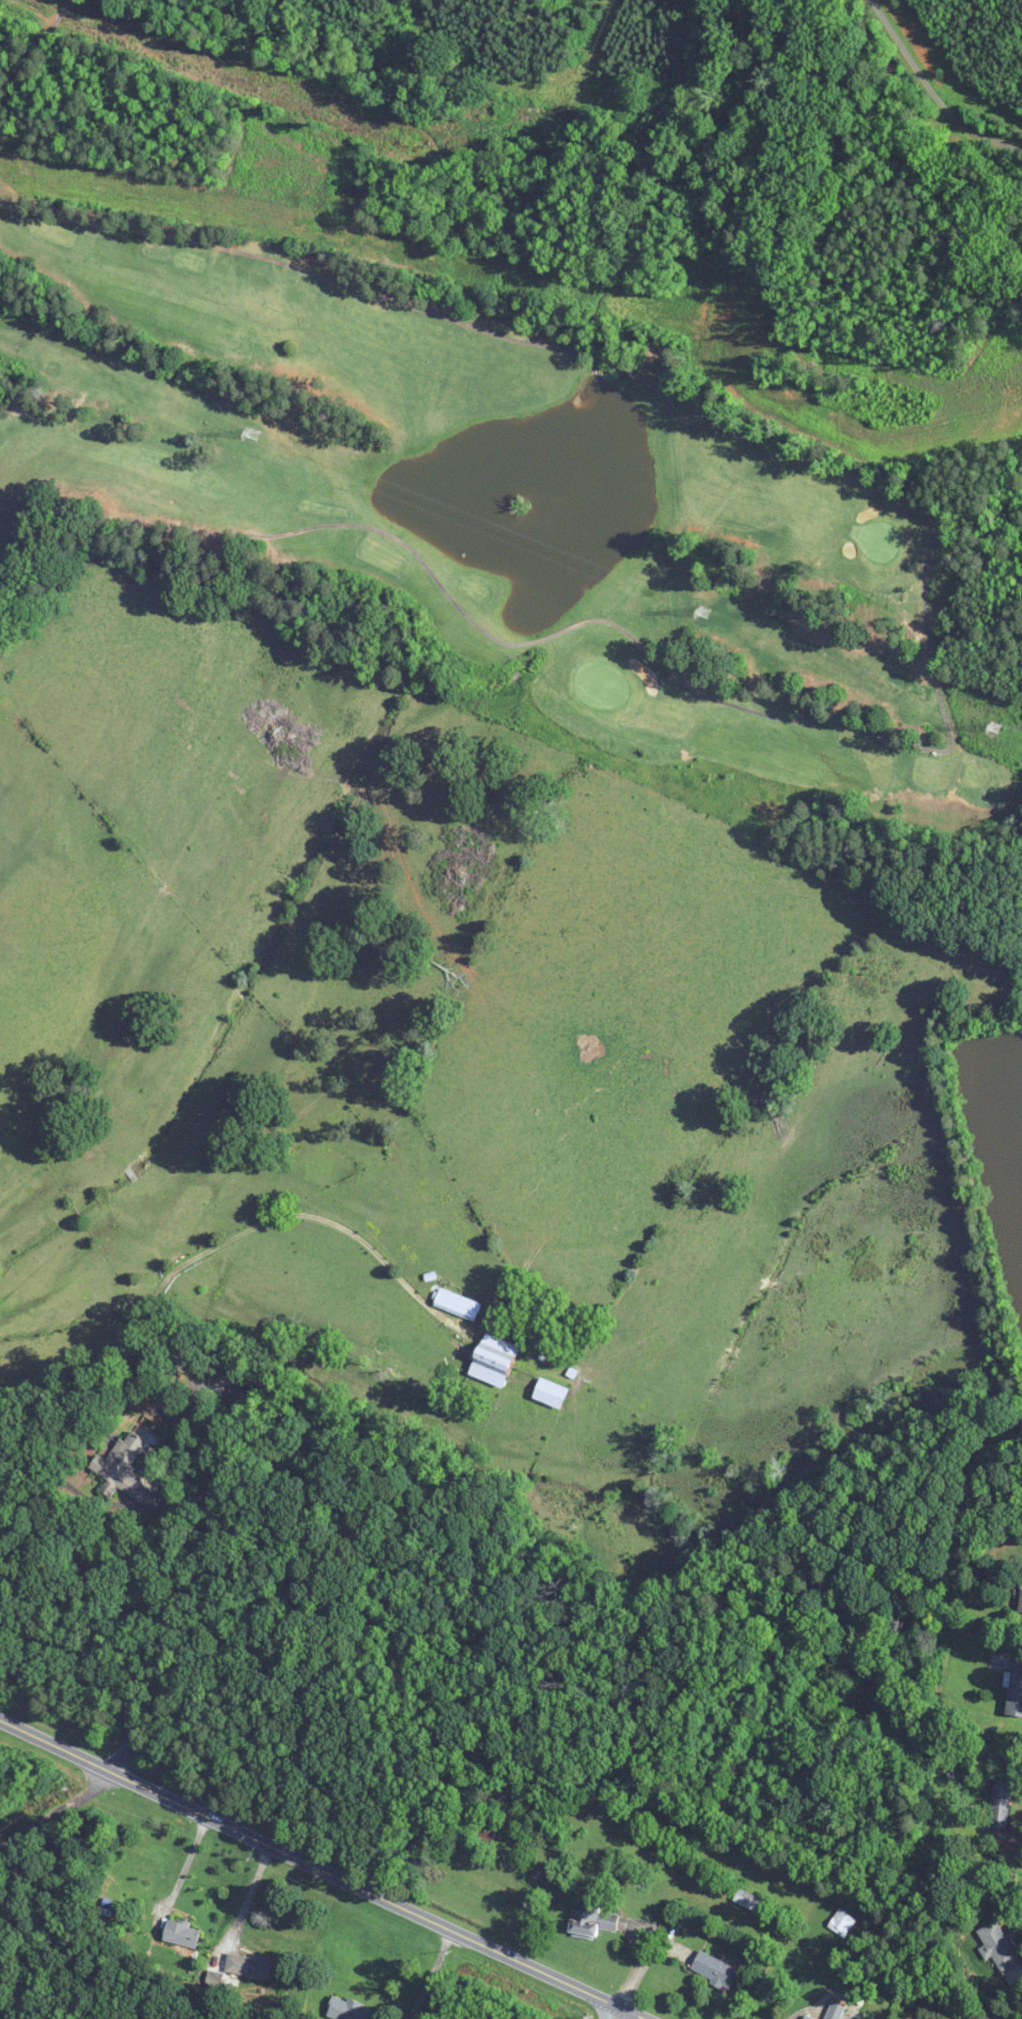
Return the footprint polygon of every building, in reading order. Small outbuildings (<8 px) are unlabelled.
[(433,1305),(474,1323),(482,1305),(441,1287),(433,1305)] [(520,1346),(485,1333),(469,1376),(504,1388),(520,1346)] [(561,1410),(570,1390),(542,1377),(533,1397),(561,1410)] [(166,1496),(128,1473),(148,1441),(132,1431),(126,1441),(120,1438),(108,1460),(98,1454),(89,1468),(107,1479),(100,1491),(112,1498),(117,1489),(156,1512),(166,1496)] [(1012,1660),(1007,1716),(1021,1717),(1021,1661),(1012,1660)] [(1009,1830),(1014,1782),(995,1779),(990,1828),(1009,1830)] [(733,1902),(764,1916),(770,1902),(739,1888),(733,1902)] [(598,1929),(616,1931),(618,1914),(600,1912),(600,1906),(574,1903),(570,1935),(597,1938),(598,1929)] [(845,1937),(856,1919),(839,1908),(828,1927),(845,1937)] [(202,1929),(169,1918),(162,1939),(195,1950),(202,1929)] [(1020,1962),(997,1919),(977,1930),(985,1945),(979,1948),(985,1959),(993,1955),(1002,1972),(1020,1962)] [(272,1959),(229,1951),(225,1972),(268,1980),(272,1959)] [(691,1973),(730,1989),(739,1967),(699,1951),(691,1973)] [(333,1994),(325,2017),(331,2018),(379,2018),(381,2015),(363,2009),(364,2004),(333,1994)] [(842,2004),(828,2004),(828,2018),(802,2018),(842,2018),(842,2004)]
